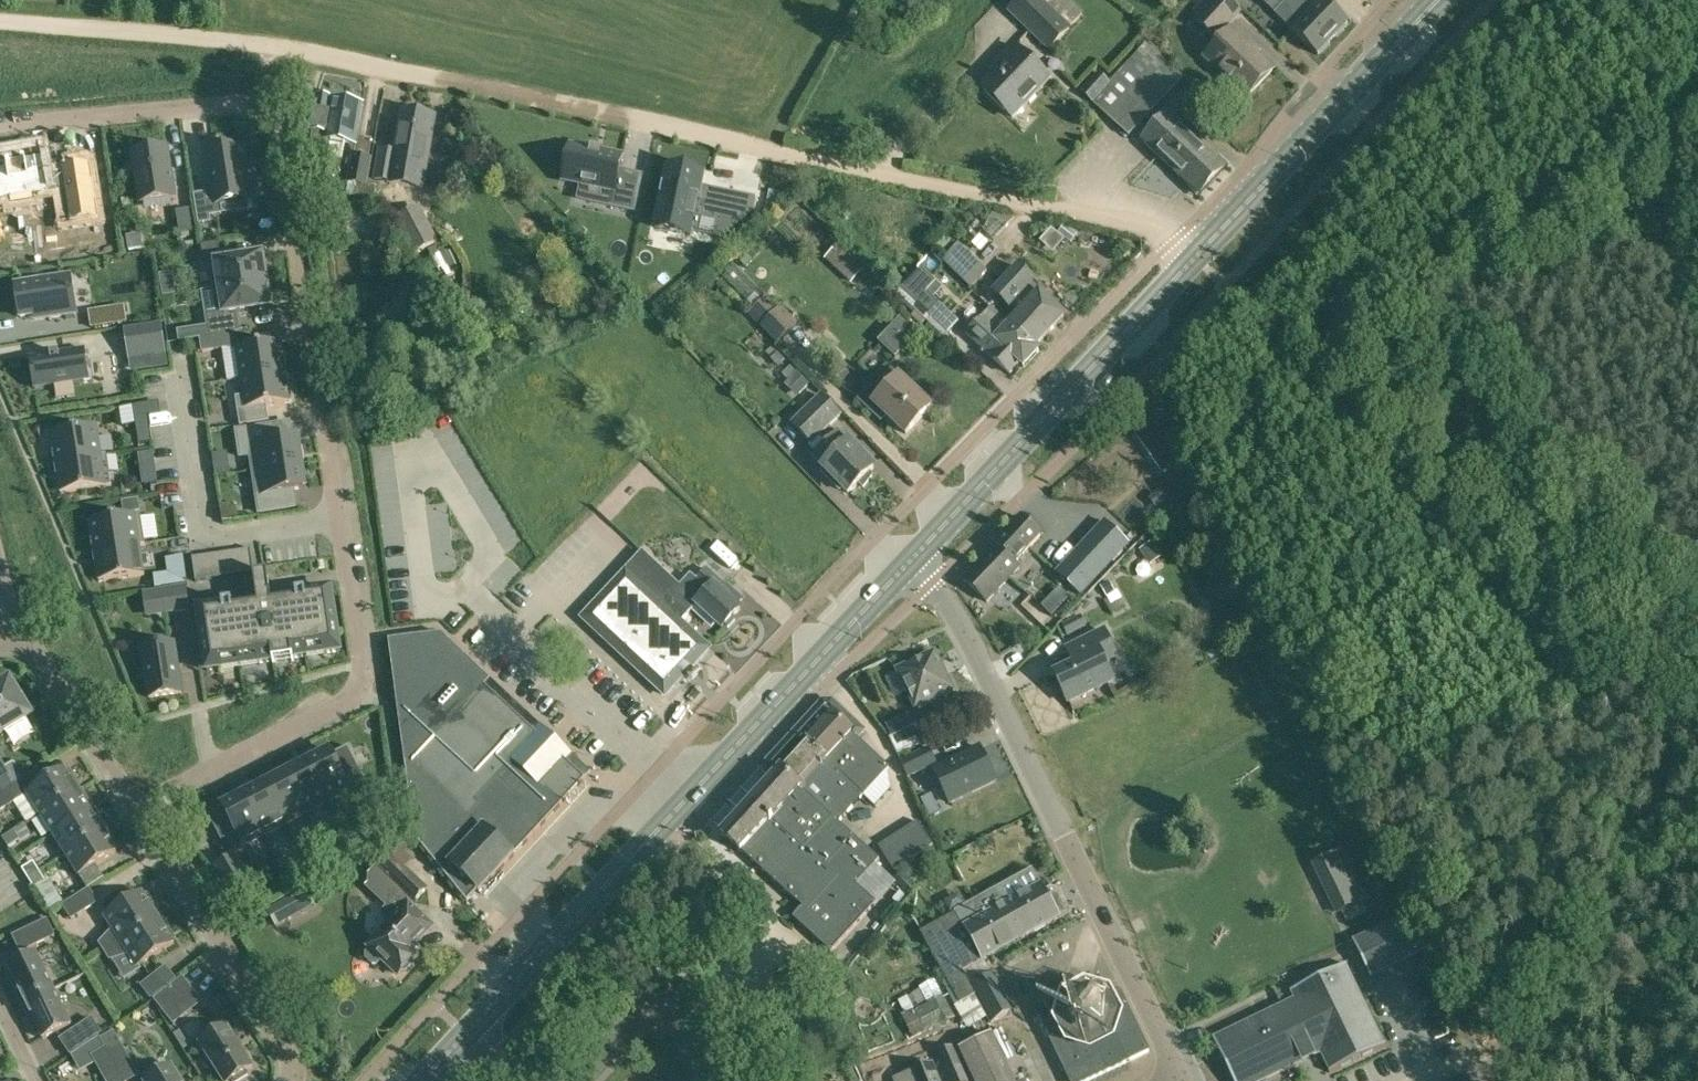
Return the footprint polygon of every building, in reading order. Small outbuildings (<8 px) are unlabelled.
[(1072,30),(1039,0),(1017,0),(1006,12),(1049,53),(1072,30)] [(1072,30),(1086,14),(1071,0),(1039,0),(1072,30)] [(1203,11),(1193,20),(1214,38),(1240,10),(1229,0),(1213,0),(1203,11)] [(1313,7),(1306,0),(1288,0),(1275,14),(1292,30),(1291,31),(1318,56),(1348,24),(1323,0),(1319,0),(1313,7)] [(1247,99),(1274,70),(1230,29),(1204,58),(1247,99)] [(1145,45),(1109,83),(1100,74),(1083,92),(1110,118),(1129,136),(1182,80),(1145,45)] [(1003,60),(1007,64),(1006,65),(994,77),(983,89),(982,89),(987,94),(1011,118),(1048,80),(1019,51),(1015,48),(1003,60)] [(342,159),(344,153),(345,143),(356,145),(363,105),(315,97),(310,129),(313,130),(310,144),(314,144),(312,158),(315,158),(313,169),(326,171),(328,157),(342,159)] [(393,184),(399,185),(422,189),(426,168),(435,118),(402,112),(395,152),(380,149),(375,180),(393,184)] [(1225,168),(1168,114),(1142,142),(1199,196),(1225,168)] [(591,149),(571,145),(563,181),(613,192),(611,206),(634,210),(640,181),(618,177),(623,156),(602,152),(602,150),(601,150),(601,152),(592,150),(592,148),(591,148),(591,149)] [(214,202),(215,205),(256,198),(259,198),(254,163),(244,165),(241,148),(207,153),(214,202)] [(167,149),(133,154),(141,203),(174,198),(167,149)] [(374,202),(376,187),(368,187),(373,159),(351,155),(346,183),(344,197),(374,202)] [(10,199),(11,204),(31,201),(30,196),(46,193),(61,191),(65,217),(70,217),(70,221),(96,217),(89,167),(62,171),(63,172),(45,175),(42,156),(27,158),(4,161),(4,162),(0,163),(0,200),(10,199)] [(703,175),(668,167),(664,186),(663,186),(663,187),(665,188),(663,196),(661,196),(660,197),(662,198),(656,228),(690,235),(703,175)] [(756,198),(709,188),(702,218),(718,221),(715,238),(722,240),(753,214),(756,198)] [(767,208),(769,208),(786,194),(770,190),(767,208)] [(207,193),(194,195),(198,225),(199,225),(199,222),(210,220),(210,223),(211,223),(210,215),(208,202),(207,193)] [(421,207),(399,218),(417,254),(439,243),(421,207)] [(193,231),(189,209),(176,211),(179,233),(193,231)] [(357,235),(363,236),(368,233),(370,227),(368,222),(362,218),(357,220),(353,224),(353,231),(357,235)] [(1075,234),(1066,227),(1060,236),(1068,242),(1075,234)] [(136,235),(127,236),(129,251),(143,248),(142,241),(136,235)] [(203,258),(220,255),(219,242),(201,245),(203,258)] [(850,284),(865,268),(839,244),(824,260),(850,284)] [(972,289),(988,273),(958,245),(943,261),(972,289)] [(210,263),(215,290),(267,281),(262,255),(210,263)] [(348,255),(337,257),(340,280),(351,278),(348,255)] [(993,294),(1014,313),(1021,305),(1016,300),(1029,285),(1041,295),(1044,292),(1017,268),(993,294)] [(920,270),(901,289),(930,317),(940,306),(926,292),(934,284),(920,270)] [(70,276),(15,284),(21,318),(47,314),(47,318),(76,314),(70,276)] [(218,314),(206,316),(208,326),(210,337),(240,332),(237,313),(271,308),(267,281),(215,290),(218,314)] [(1021,305),(1014,313),(1018,317),(1010,325),(1036,348),(1064,317),(1041,295),(1029,285),(1016,300),(1021,305)] [(798,324),(780,307),(760,327),(778,345),(798,324)] [(115,308),(89,312),(91,327),(118,323),(115,308)] [(1036,348),(1010,325),(991,308),(966,335),(1010,376),(1020,365),(1024,368),(1038,352),(1035,349),(1036,348)] [(129,358),(164,353),(160,326),(125,331),(129,358)] [(179,342),(200,339),(210,337),(208,326),(178,331),(179,342)] [(754,348),(767,338),(758,326),(745,335),(754,348)] [(210,337),(200,339),(202,352),(227,348),(225,335),(210,337)] [(236,349),(241,379),(286,372),(286,370),(287,369),(286,360),(284,360),(282,342),(236,349)] [(29,358),(34,389),(90,380),(85,350),(59,353),(59,352),(58,353),(58,354),(52,355),(52,354),(50,354),(50,355),(29,358)] [(778,367),(785,361),(778,353),(771,360),(778,367)] [(781,375),(788,382),(797,373),(790,367),(781,375)] [(849,375),(842,368),(833,378),(840,385),(849,375)] [(872,390),(870,388),(858,401),(873,416),(879,410),(907,435),(932,407),(891,370),(872,390)] [(286,372),(241,379),(243,396),(235,397),(240,426),(269,422),(266,406),(291,403),(288,385),(289,384),(288,375),(287,375),(286,372)] [(797,373),(788,382),(785,384),(796,395),(807,385),(797,373)] [(837,482),(849,494),(859,484),(864,488),(873,476),(870,473),(874,469),(850,444),(848,445),(830,426),(840,416),(822,397),(793,425),(812,444),(819,437),(828,446),(816,458),(826,467),(821,472),(834,485),(837,482)] [(148,416),(135,418),(139,445),(152,443),(148,416)] [(1191,470),(1182,457),(1183,456),(1158,422),(1137,437),(1161,471),(1171,464),(1180,477),(1191,470)] [(97,426),(51,433),(54,451),(53,452),(54,461),(55,461),(56,464),(107,456),(107,455),(101,456),(97,426)] [(275,443),(272,426),(236,431),(240,457),(250,456),(253,472),(302,464),(298,439),(275,443)] [(107,456),(56,464),(56,467),(55,467),(56,476),(58,476),(60,494),(111,486),(107,456)] [(259,513),(290,509),(287,491),(306,489),(302,464),(253,472),(256,496),(259,513)] [(156,467),(142,469),(145,485),(158,483),(156,467)] [(138,499),(122,502),(124,513),(140,511),(138,499)] [(140,514),(89,521),(92,540),(91,540),(92,549),(94,549),(94,552),(145,544),(140,514)] [(985,597),(1041,537),(1022,519),(965,579),(963,580),(983,599),(985,597)] [(1131,544),(1104,519),(1056,572),(1082,596),(1131,544)] [(702,548),(729,563),(738,549),(710,534),(702,548)] [(1161,557),(1151,542),(1140,550),(1150,564),(1161,557)] [(96,564),(99,582),(144,575),(140,546),(145,545),(145,544),(94,552),(94,555),(93,555),(94,564),(96,564)] [(193,558),(192,558),(196,582),(197,582),(197,581),(253,573),(253,574),(254,573),(251,549),(250,549),(250,550),(193,558)] [(633,562),(689,614),(697,606),(723,629),(726,625),(728,628),(735,621),(732,618),(740,610),(736,606),(742,599),(726,585),(725,586),(707,570),(697,581),(690,575),(679,588),(643,553),(642,552),(633,562)] [(682,622),(689,614),(633,562),(626,570),(580,620),(662,696),(681,675),(686,680),(695,671),(689,666),(707,647),(708,646),(682,622)] [(1115,591),(1109,582),(1115,578),(1111,572),(1100,585),(1107,596),(1115,591)] [(175,576),(172,581),(173,586),(187,584),(186,574),(175,576)] [(268,576),(254,578),(257,600),(271,598),(268,576)] [(185,588),(163,591),(167,613),(189,610),(185,588)] [(233,605),(198,610),(207,671),(223,669),(222,661),(239,659),(240,666),(241,666),(240,659),(257,656),(258,664),(273,661),(273,664),(275,663),(273,654),(291,651),(292,661),(294,661),(294,658),(307,656),(306,649),(323,647),(324,654),(340,652),(331,590),(296,595),(297,602),(234,612),(233,605)] [(1051,616),(1058,608),(1048,599),(1041,607),(1051,616)] [(1066,636),(1085,627),(1079,616),(1061,625),(1066,636)] [(438,633),(387,641),(415,840),(468,904),(491,880),(492,881),(586,779),(485,686),(490,680),(438,633)] [(1079,663),(1053,676),(1066,704),(1111,683),(1102,664),(1114,658),(1102,633),(1072,647),(1079,663)] [(174,643),(142,648),(149,698),(182,693),(174,643)] [(935,655),(899,672),(916,708),(952,690),(935,655)] [(31,716),(10,682),(1,688),(0,687),(0,735),(31,716)] [(782,748),(779,773),(836,826),(840,822),(889,769),(858,739),(864,732),(835,705),(821,705),(782,748)] [(890,739),(898,755),(926,741),(918,725),(916,726),(892,738),(890,739)] [(330,751),(308,763),(328,802),(351,791),(352,794),(368,786),(348,747),(332,755),(330,751)] [(908,778),(937,764),(929,748),(900,761),(908,778)] [(997,782),(981,748),(935,770),(951,803),(997,782)] [(1,790),(1,791),(14,783),(10,776),(0,760),(0,789),(1,790)] [(308,763),(287,773),(307,813),(328,802),(308,763)] [(28,795),(40,815),(78,791),(74,783),(77,782),(69,770),(67,772),(65,770),(46,782),(37,769),(29,774),(14,783),(23,798),(28,795)] [(287,773),(265,784),(286,824),(307,813),(287,773)] [(836,826),(779,773),(722,835),(740,852),(741,850),(806,911),(796,922),(830,953),(877,902),(895,883),(892,880),(875,864),(880,859),(840,822),(836,826)] [(23,798),(14,783),(1,791),(0,792),(0,813),(23,798)] [(265,784),(244,795),(265,835),(286,824),(265,784)] [(40,815),(53,835),(94,809),(86,796),(83,798),(78,791),(40,815)] [(921,799),(929,816),(940,811),(931,794),(921,799)] [(244,795),(222,807),(226,815),(213,822),(220,836),(222,839),(225,838),(231,849),(241,844),(243,846),(265,835),(244,795)] [(53,835),(66,855),(104,831),(99,824),(102,822),(94,809),(53,835)] [(894,871),(933,846),(918,821),(878,846),(894,871)] [(362,838),(361,835),(358,830),(355,822),(343,828),(344,831),(346,836),(350,844),(362,838)] [(9,848),(21,841),(14,831),(3,838),(9,848)] [(104,831),(66,855),(79,876),(117,852),(116,850),(118,848),(111,837),(109,839),(104,831)] [(333,842),(337,851),(350,844),(346,836),(344,831),(331,838),(333,842)] [(313,853),(317,861),(329,855),(325,847),(313,853)] [(234,855),(215,867),(238,905),(257,893),(234,855)] [(376,869),(369,876),(366,888),(363,891),(385,911),(378,918),(389,928),(370,948),(370,949),(365,955),(365,962),(371,967),(377,967),(383,961),(398,975),(416,957),(410,951),(432,927),(411,907),(427,890),(404,869),(401,873),(385,858),(375,868),(376,869)] [(22,869),(28,879),(40,872),(34,862),(22,869)] [(1321,876),(1339,913),(1366,900),(1348,863),(1321,876)] [(298,871),(287,877),(291,885),(303,879),(298,871)] [(40,872),(28,879),(34,888),(46,881),(40,872)] [(901,872),(892,880),(895,883),(910,898),(918,889),(901,872)] [(957,913),(921,933),(948,980),(962,972),(983,961),(1069,914),(1057,893),(1050,892),(1045,895),(1040,887),(1032,872),(999,890),(995,889),(988,893),(987,897),(957,913)] [(72,919),(98,903),(90,890),(63,906),(72,919)] [(100,944),(105,952),(159,919),(157,916),(160,914),(153,903),(150,905),(143,893),(105,917),(113,930),(100,944)] [(61,906),(53,894),(42,901),(50,914),(61,906)] [(277,931),(293,922),(284,906),(268,914),(277,931)] [(1354,941),(1354,940),(1352,941),(1371,979),(1372,978),(1370,973),(1415,951),(1417,956),(1419,956),(1400,917),(1398,918),(1399,920),(1354,941)] [(159,919),(105,952),(110,960),(128,955),(136,968),(175,944),(167,932),(170,930),(163,919),(160,921),(159,919)] [(21,953),(55,937),(47,921),(13,937),(21,953)] [(18,989),(25,1003),(53,990),(36,955),(8,968),(11,973),(8,975),(15,991),(18,989)] [(1296,1065),(1294,1061),(1319,1049),(1324,1057),(1322,1058),(1323,1060),(1324,1059),(1330,1071),(1329,1071),(1329,1073),(1386,1046),(1385,1044),(1384,1045),(1378,1033),(1379,1032),(1379,1031),(1377,1031),(1346,967),(1347,966),(1346,964),(1290,992),(1291,993),(1292,993),(1295,999),(1215,1038),(1214,1037),(1212,1038),(1233,1080),(1264,1080),(1296,1065)] [(151,999),(176,980),(166,967),(142,986),(151,999)] [(971,988),(991,1023),(1016,1010),(996,974),(971,988)] [(151,1001),(163,1018),(193,995),(180,978),(151,1001)] [(846,994),(840,980),(829,985),(835,999),(846,994)] [(1070,1080),(1088,1080),(1149,1052),(1121,995),(1101,1004),(1083,1002),(1079,1004),(1070,984),(1042,1000),(1051,1019),(1043,1023),(1070,1080)] [(53,990),(25,1003),(33,1019),(30,1020),(37,1036),(40,1035),(43,1040),(71,1026),(53,990)] [(226,993),(215,999),(221,1011),(232,1005),(226,993)] [(924,1003),(925,1005),(912,1012),(924,1034),(937,1027),(938,1029),(954,1021),(940,995),(924,1003)] [(873,1022),(878,1039),(890,1035),(885,1018),(873,1022)] [(60,1041),(70,1055),(101,1035),(91,1020),(60,1041)] [(252,1067),(227,1028),(200,1044),(223,1080),(230,1080),(232,1080),(239,1080),(248,1075),(245,1071),(252,1067)] [(190,1046),(181,1031),(175,1035),(184,1050),(190,1046)] [(992,1034),(959,1050),(974,1080),(1014,1080),(992,1034)] [(947,1080),(969,1080),(955,1048),(935,1056),(947,1080)] [(110,1056),(106,1049),(93,1056),(106,1080),(119,1080),(122,1079),(110,1057),(110,1056)] [(123,1049),(110,1056),(110,1057),(122,1079),(136,1071),(123,1049)] [(932,1066),(894,1080),(938,1080),(932,1066)] [(171,1067),(150,1080),(180,1080),(171,1067)]
